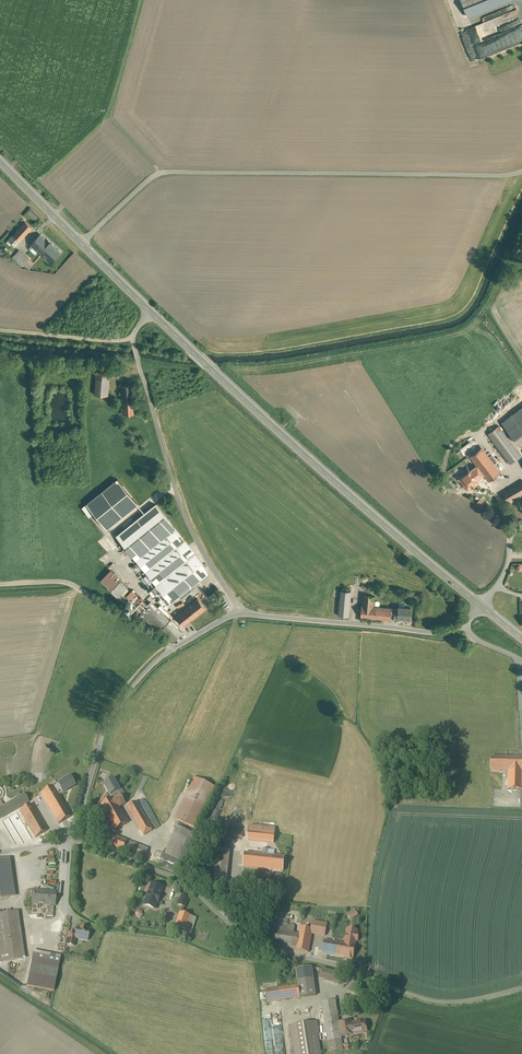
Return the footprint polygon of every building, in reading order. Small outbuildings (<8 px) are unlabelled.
[(33,221),(37,217),(28,209),(24,214),(33,221)] [(25,221),(9,241),(16,246),(32,227),(25,221)] [(54,247),(41,235),(41,234),(32,244),(51,262),(60,252),(54,246),(54,247)] [(29,259),(20,250),(15,256),(24,264),(29,259)] [(110,369),(97,368),(95,394),(108,395),(110,369)] [(134,384),(121,385),(122,402),(135,402),(134,384)] [(122,402),(123,414),(136,413),(135,402),(122,402)] [(516,440),(521,436),(521,408),(503,422),(516,440)] [(521,456),(499,426),(488,434),(510,463),(521,456)] [(500,471),(482,447),(470,456),(478,466),(479,467),(482,472),(488,480),(500,471)] [(478,466),(471,471),(461,478),(468,488),(468,487),(477,480),(478,481),(475,477),(482,472),(479,467),(478,466)] [(136,503),(116,477),(79,506),(86,516),(90,513),(103,529),(136,503)] [(503,493),(509,503),(521,495),(521,482),(503,493)] [(478,498),(475,502),(481,506),(484,502),(478,498)] [(156,504),(117,536),(136,559),(170,603),(208,573),(196,554),(156,504)] [(122,579),(111,569),(101,580),(108,587),(107,588),(111,591),(111,590),(118,597),(128,587),(121,580),(122,579)] [(351,591),(341,590),(339,615),(349,616),(351,591)] [(375,596),(363,595),(362,605),(361,617),(362,617),(364,617),(365,617),(367,617),(370,617),(370,618),(370,617),(372,618),(373,618),(375,618),(376,606),(374,606),(375,596)] [(198,598),(176,616),(184,626),(206,608),(198,598)] [(152,602),(142,612),(139,609),(138,611),(137,612),(145,621),(159,629),(160,627),(167,634),(176,639),(182,632),(178,628),(179,627),(171,620),(170,620),(152,602)] [(391,608),(376,606),(375,618),(391,619),(391,613),(391,608)] [(411,607),(399,606),(399,608),(398,614),(398,617),(410,618),(411,607)] [(491,757),(491,771),(508,772),(508,790),(521,790),(521,788),(521,758),(491,757)] [(70,777),(57,784),(58,785),(53,788),(58,796),(62,793),(63,794),(75,786),(70,777)] [(493,777),(483,777),(482,799),(492,799),(493,777)] [(194,778),(176,819),(196,828),(215,788),(194,778)] [(113,779),(104,785),(105,784),(109,791),(108,791),(110,796),(111,796),(113,799),(119,795),(118,792),(120,790),(113,779)] [(53,788),(53,786),(40,794),(58,824),(71,817),(58,796),(53,788)] [(0,819),(29,802),(24,794),(3,806),(0,808),(0,819)] [(112,799),(100,806),(115,831),(128,823),(119,807),(126,804),(120,795),(119,795),(113,799),(112,799)] [(153,830),(136,802),(127,807),(144,835),(153,830)] [(30,805),(20,811),(35,838),(46,832),(30,805)] [(194,835),(177,827),(165,854),(183,861),(194,835)] [(262,833),(249,832),(248,841),(274,843),(275,828),(262,827),(262,833)] [(127,841),(106,833),(102,844),(123,852),(127,841)] [(148,849),(127,841),(123,852),(144,860),(148,849)] [(229,851),(217,850),(214,885),(226,886),(229,851)] [(268,856),(245,853),(243,867),(266,870),(268,856)] [(284,857),(268,856),(266,870),(283,872),(284,857)] [(163,888),(152,884),(149,893),(150,894),(148,899),(147,899),(144,905),(155,910),(156,909),(155,909),(157,903),(158,903),(161,895),(160,895),(162,888),(163,888)] [(55,893),(33,891),(32,904),(54,906),(55,893)] [(182,895),(179,906),(184,908),(188,896),(182,895)] [(354,909),(346,914),(350,920),(358,915),(354,909)] [(140,919),(142,912),(136,910),(133,916),(140,919)] [(0,915),(0,962),(24,959),(19,926),(20,926),(18,913),(0,915)] [(191,916),(180,913),(175,929),(185,933),(191,916)] [(191,916),(185,933),(191,934),(196,918),(191,916)] [(326,924),(313,922),(312,930),(312,934),(324,936),(326,924)] [(295,927),(277,923),(274,930),(277,931),(293,934),(295,927)] [(86,929),(80,928),(80,930),(77,929),(75,936),(75,938),(87,941),(89,931),(86,931),(86,929)] [(312,930),(300,928),(299,935),(297,946),(296,950),(296,951),(308,953),(308,952),(312,934),(312,930)] [(357,931),(348,930),(345,944),(346,945),(346,944),(354,946),(355,941),(357,941),(358,935),(356,934),(357,931)] [(293,934),(277,931),(275,942),(291,945),(293,934)] [(73,935),(69,934),(66,945),(74,946),(75,938),(75,936),(73,935)] [(345,944),(325,941),(322,954),(353,959),(355,946),(354,946),(346,944),(346,945),(345,944)] [(61,957),(33,951),(27,986),(54,992),(61,957)] [(303,985),(278,988),(265,990),(267,1003),(280,1001),(280,1000),(305,997),(316,996),(312,967),(301,968),(303,985)] [(341,974),(322,969),(320,979),(338,984),(341,974)] [(335,1001),(322,1003),(329,1049),(343,1047),(341,1036),(339,1024),(335,1001)] [(365,1021),(351,1023),(351,1022),(339,1024),(341,1036),(353,1034),(367,1032),(365,1021)] [(290,1026),(294,1053),(321,1053),(318,1034),(319,1034),(317,1022),(290,1026)]
